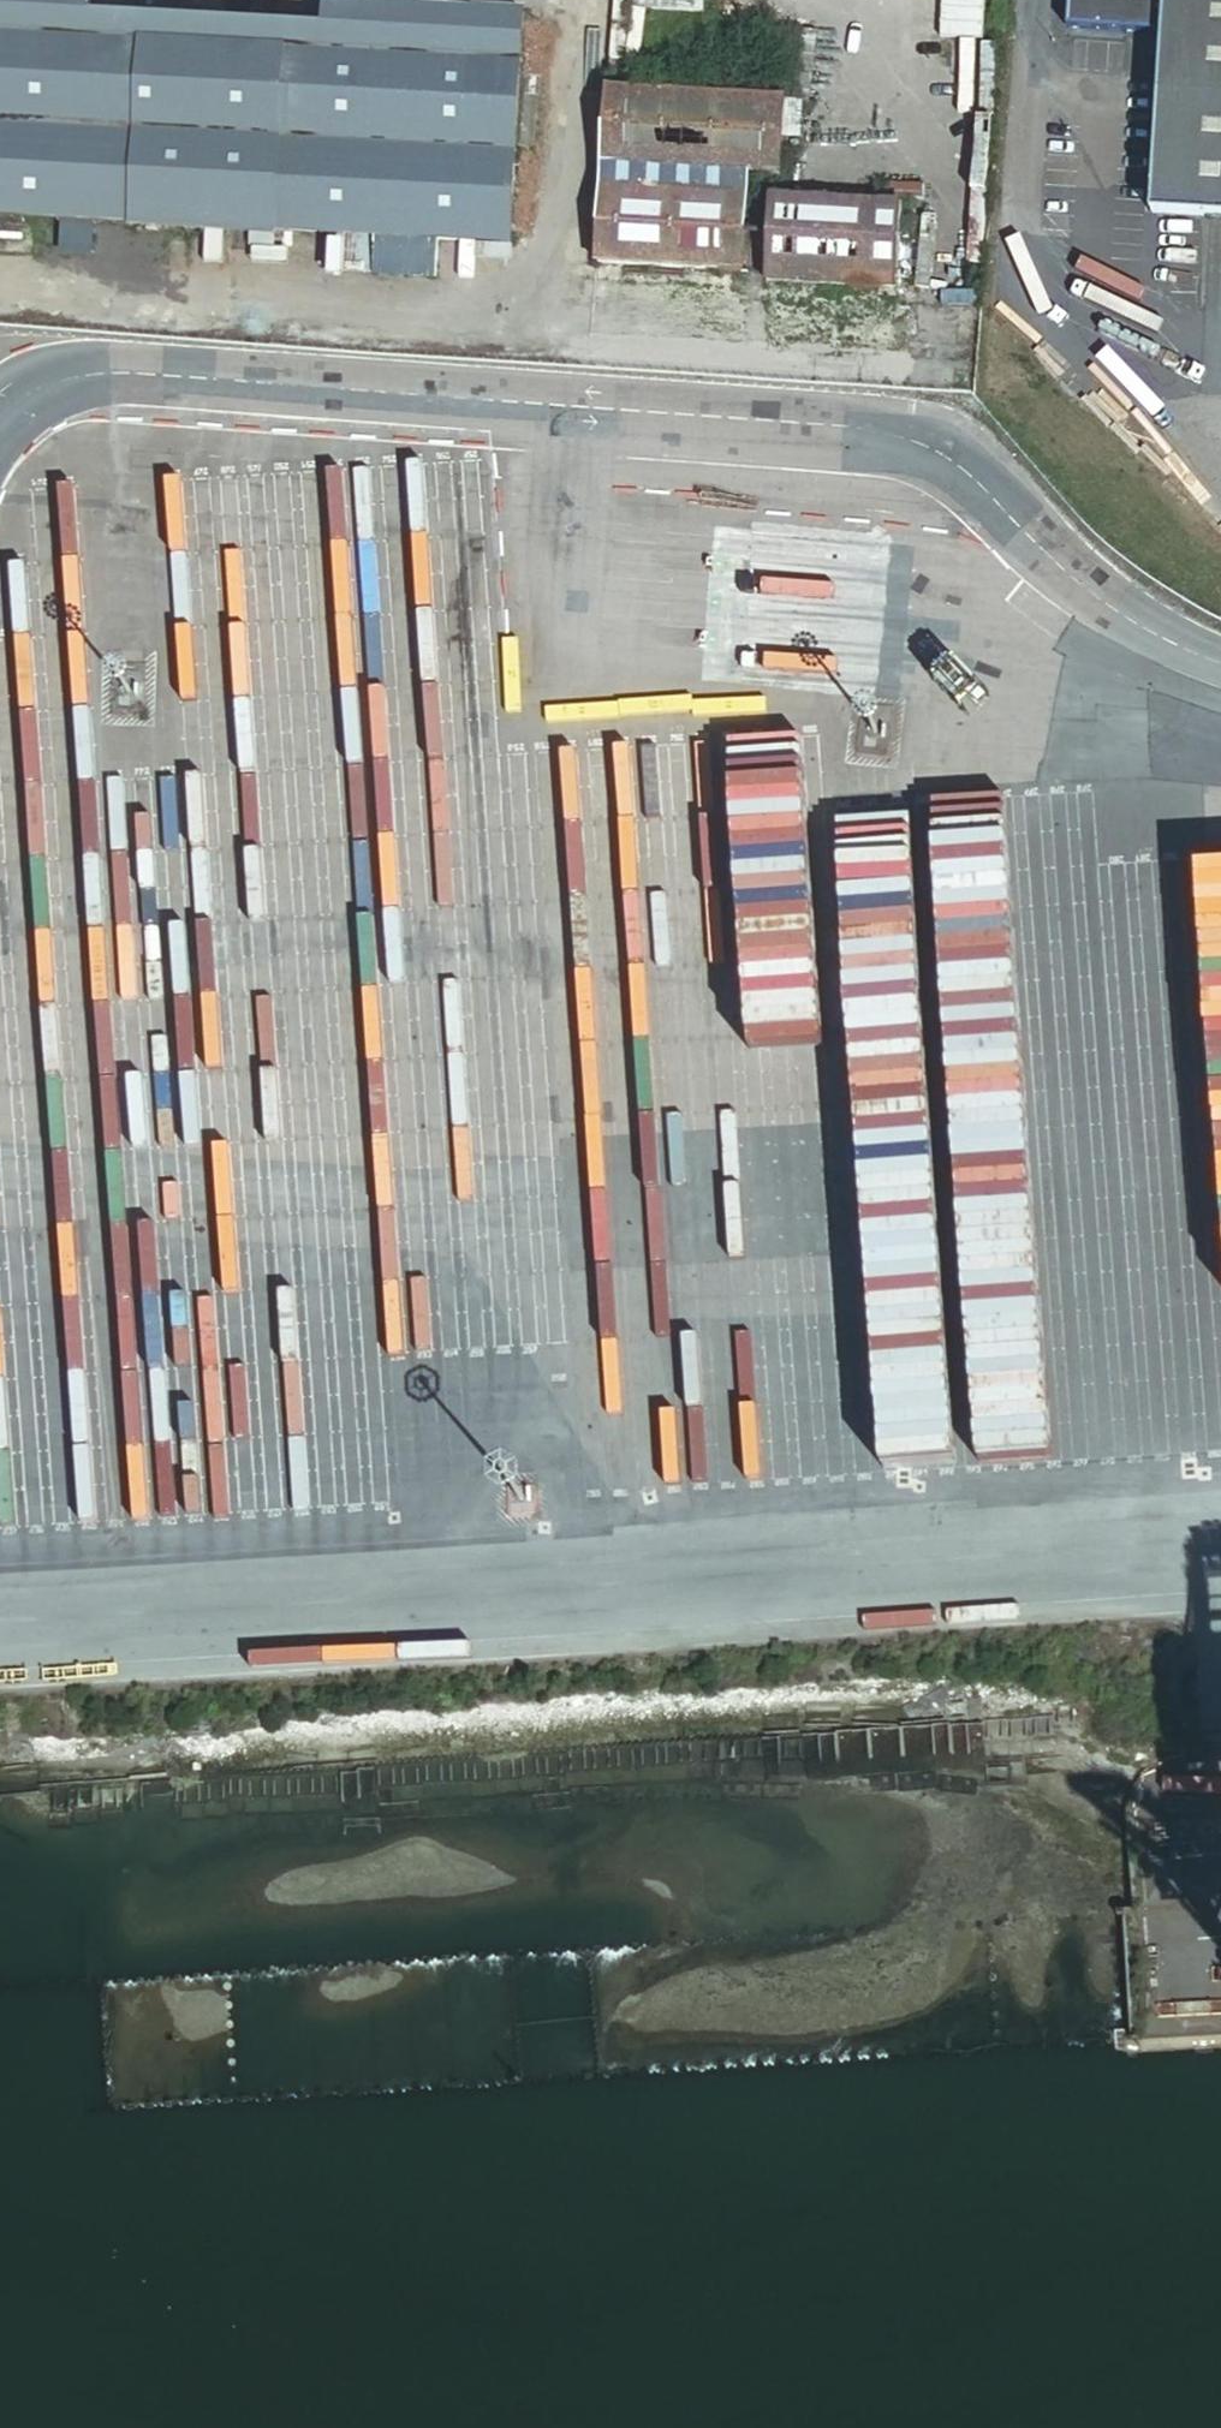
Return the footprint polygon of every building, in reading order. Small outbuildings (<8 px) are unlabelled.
[(24,230),(25,217),(371,235),(432,238),(506,242),(516,10),(345,0),(320,0),(319,24),(86,11),(86,0),(0,0),(0,229),(24,230)] [(1220,218),(1220,0),(1054,0),(1053,27),(1148,33),(1137,213),(1220,218)] [(597,163),(743,170),(774,171),(776,138),(795,138),(797,101),(778,100),(778,97),(725,95),(600,89),(597,163)] [(597,163),(592,266),(738,272),(743,170),(597,163)] [(901,198),(772,190),(767,279),(896,286),(901,198)] [(431,274),(432,238),(371,235),(370,272),(431,274)] [(718,815),(720,777),(702,778),(700,815),(718,815)]
